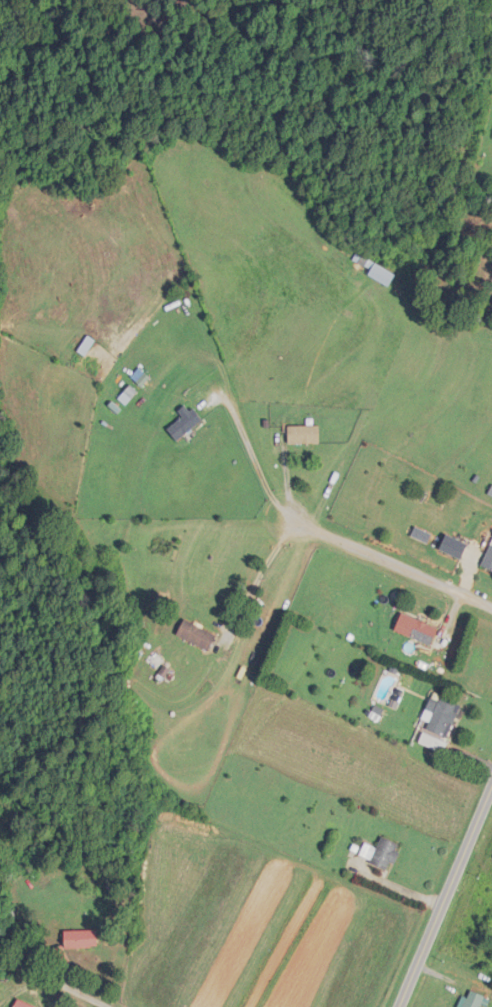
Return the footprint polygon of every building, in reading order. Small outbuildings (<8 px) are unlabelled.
[(370,261),(358,254),(354,259),(366,267),(370,261)] [(389,287),(396,274),(374,263),(368,276),(389,287)] [(94,340),(87,336),(79,352),(85,356),(94,340)] [(177,441),(201,421),(190,408),(166,428),(177,441)] [(288,444),(319,444),(319,426),(288,426),(288,444)] [(439,549),(460,560),(467,545),(447,535),(439,549)] [(482,567),(491,571),(491,543),(482,567)] [(394,630),(430,645),(437,627),(402,613),(394,630)] [(208,651),(216,636),(184,619),(176,635),(208,651)] [(439,700),(432,698),(422,728),(447,737),(458,702),(440,696),(439,700)] [(367,844),(360,853),(384,871),(401,849),(384,836),(374,849),(367,844)] [(97,931),(64,931),(64,949),(97,949),(97,931)] [(34,1006),(17,999),(13,1006),(34,1006)]
